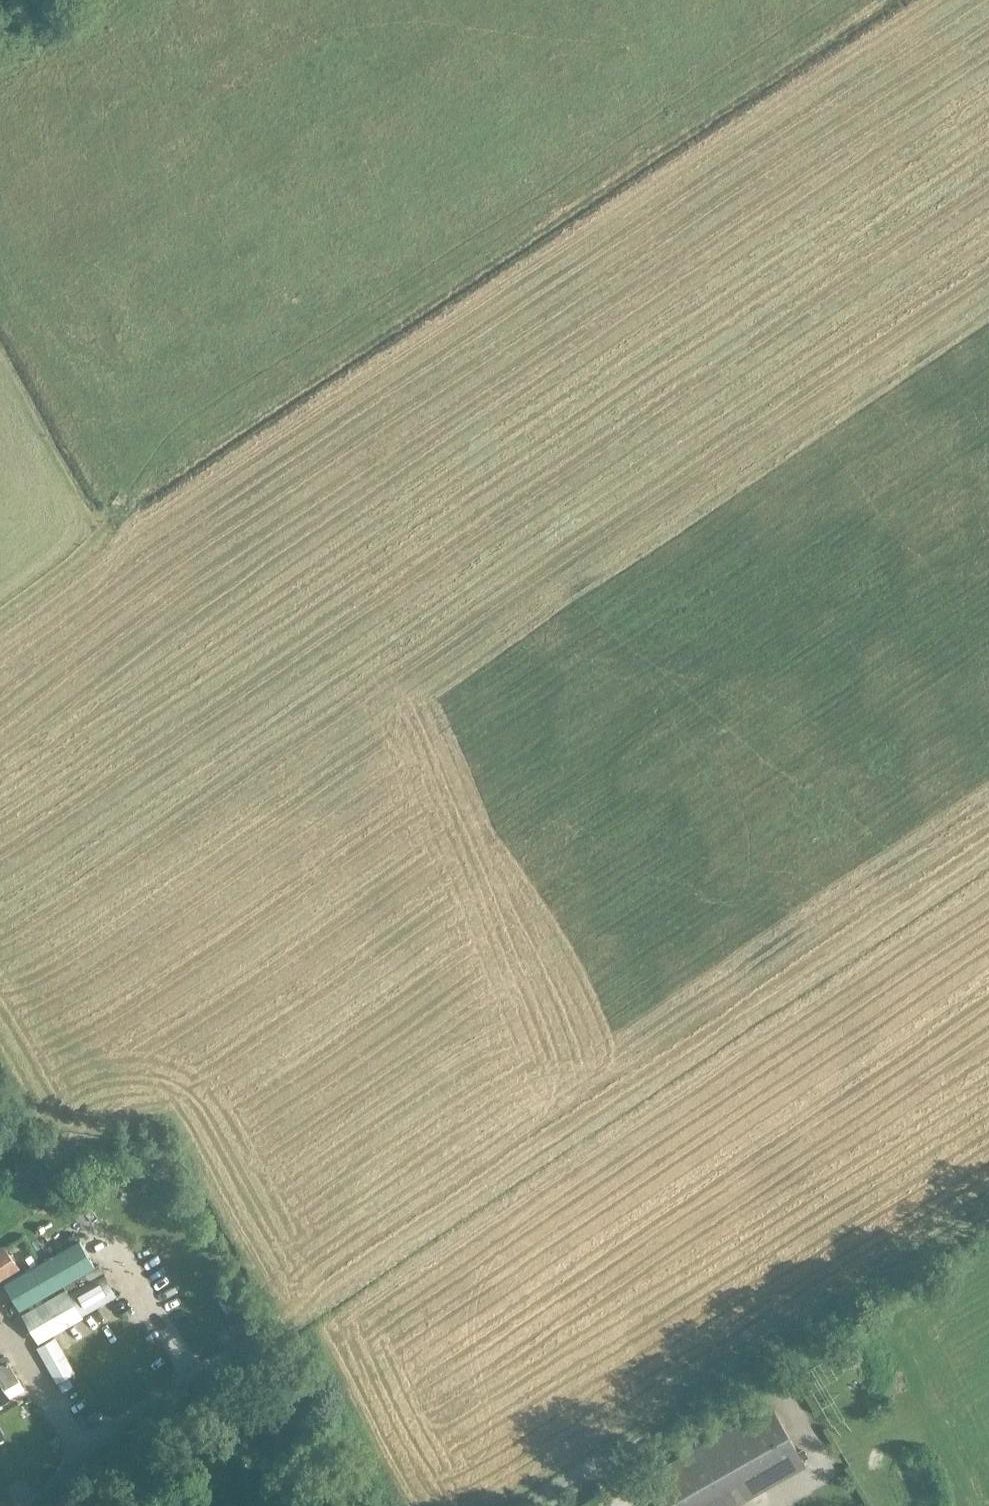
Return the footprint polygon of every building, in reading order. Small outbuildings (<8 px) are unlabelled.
[(4,1283),(20,1310),(95,1266),(80,1240),(4,1283)] [(20,1268),(4,1244),(0,1247),(0,1282),(20,1268)] [(81,1314),(116,1294),(103,1271),(68,1291),(66,1288),(21,1314),(38,1343),(83,1317),(81,1314)] [(55,1337),(37,1347),(47,1365),(66,1355),(55,1337)] [(8,1397),(2,1387),(18,1379),(5,1355),(0,1357),(0,1402),(8,1397)] [(768,1403),(643,1475),(661,1505),(730,1505),(803,1464),(768,1403)]
